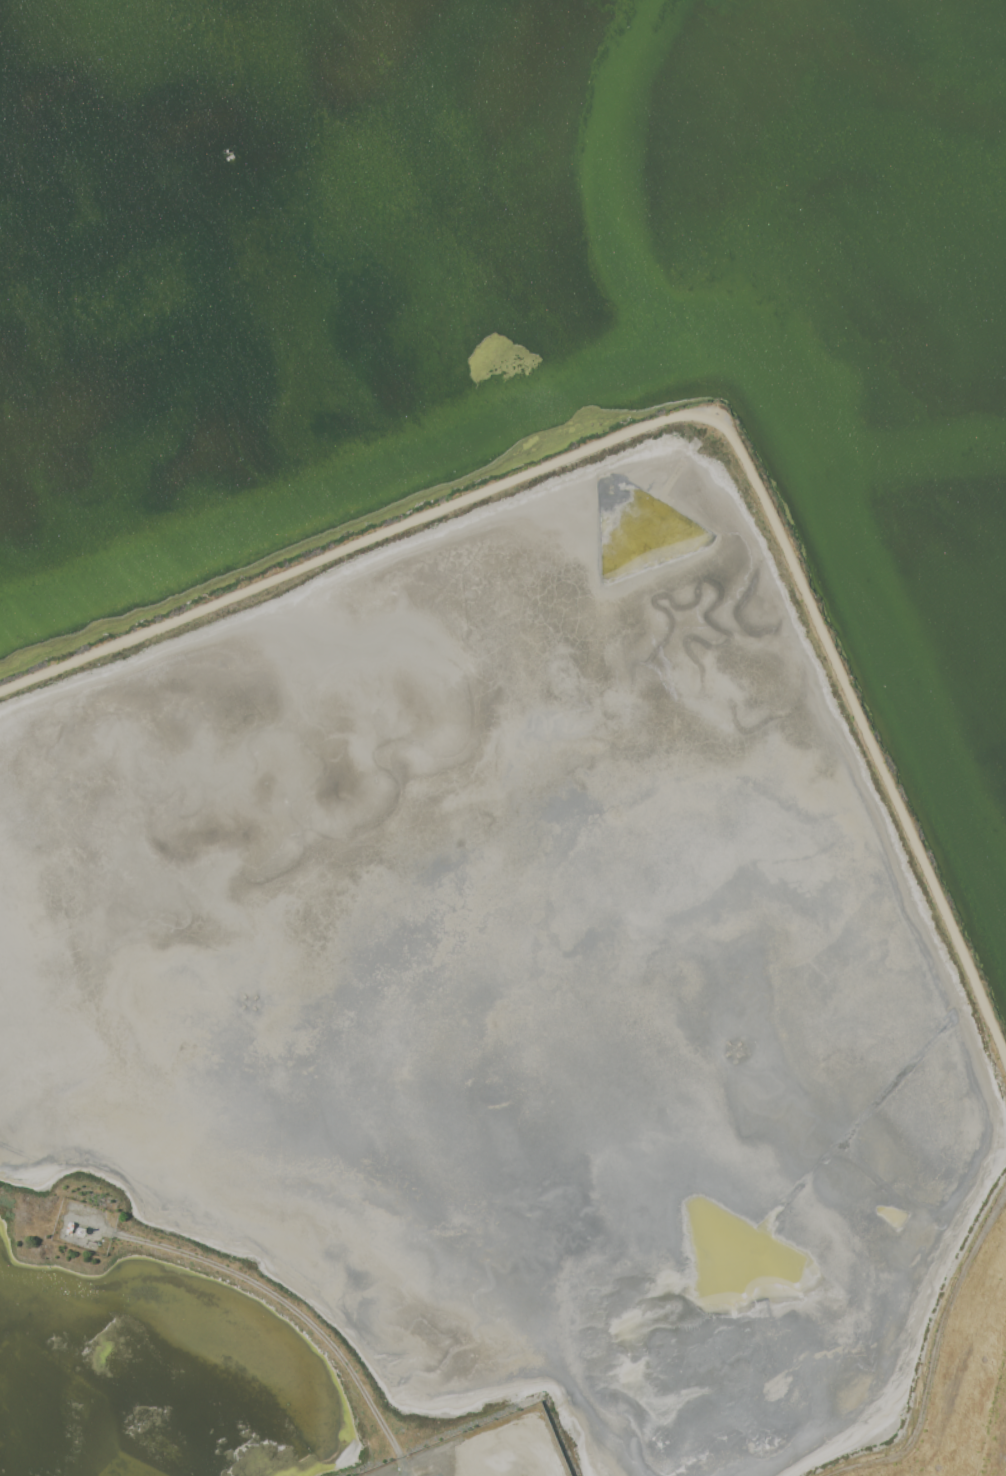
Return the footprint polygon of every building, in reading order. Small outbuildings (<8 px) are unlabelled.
[(225,159),(233,156),(230,150),(223,154),(225,159)]
